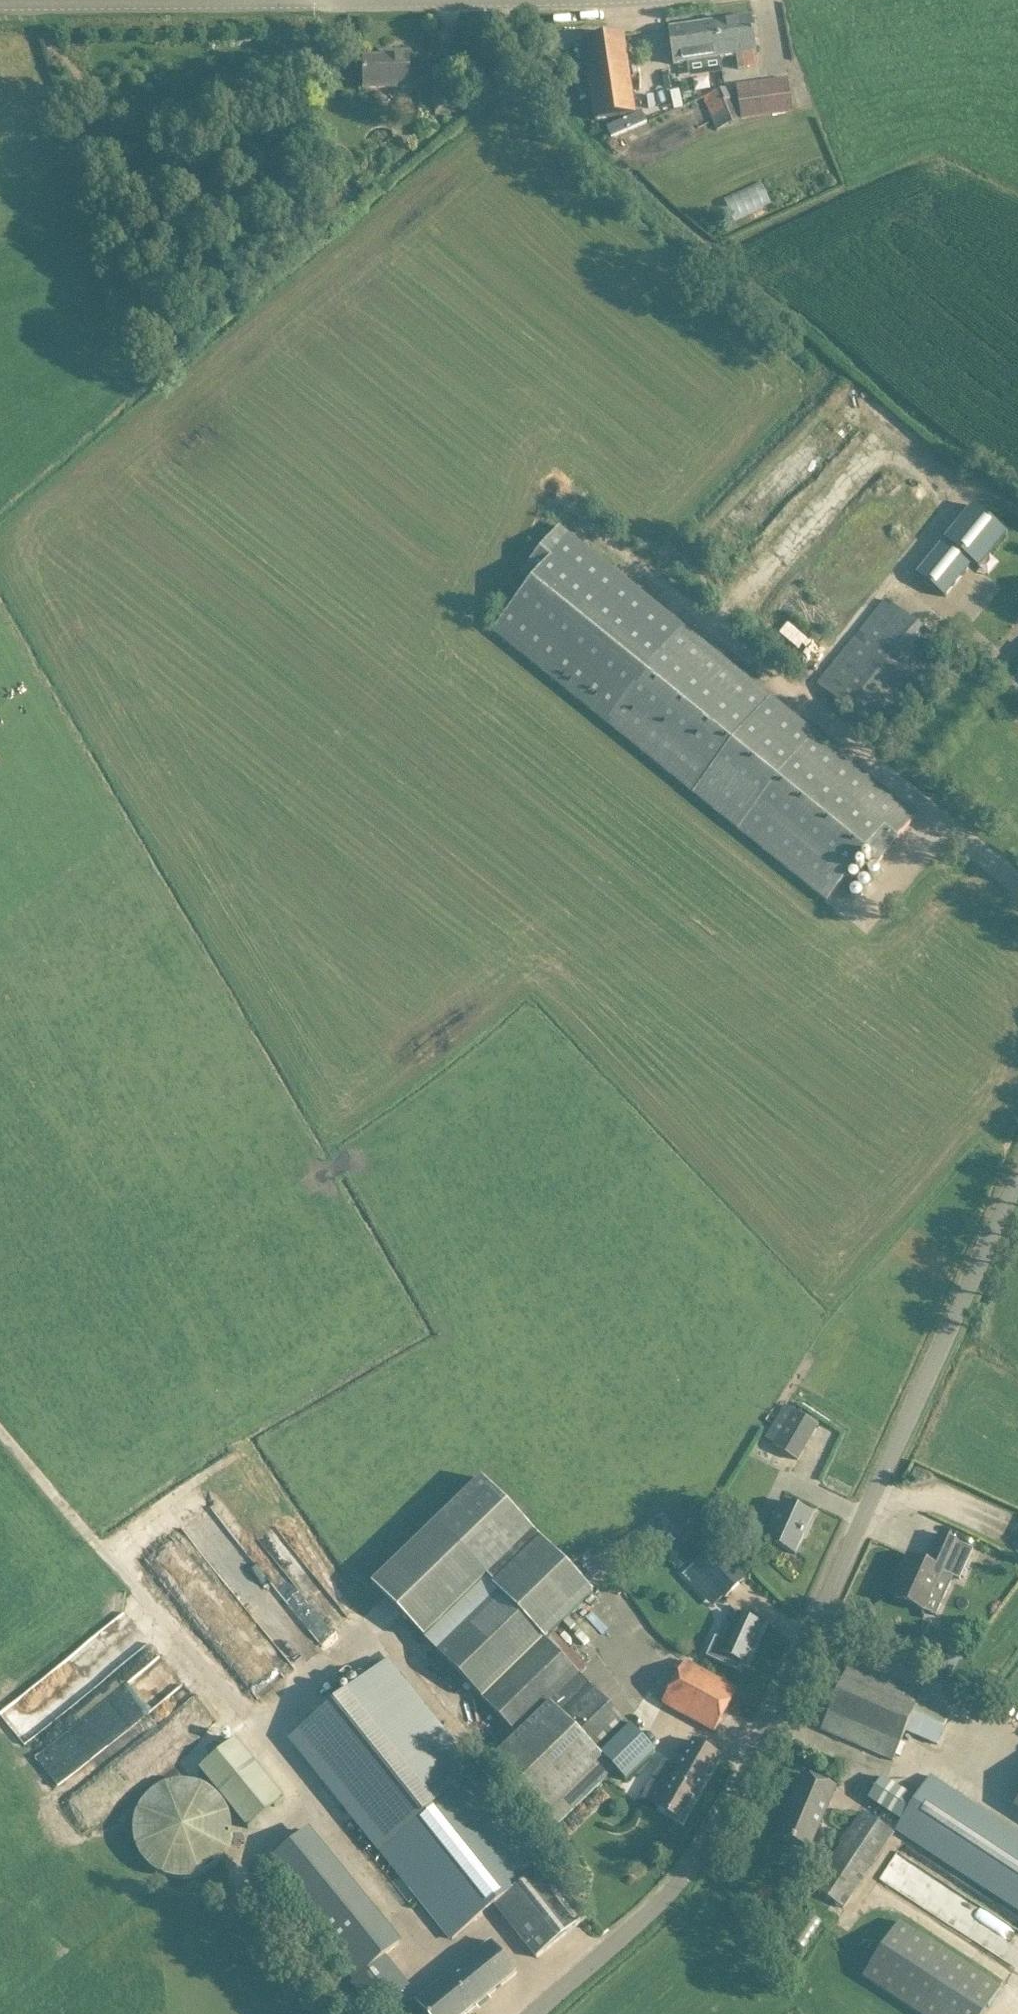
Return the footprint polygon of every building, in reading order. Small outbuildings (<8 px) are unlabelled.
[(715,23),(720,59),(736,57),(738,71),(755,68),(753,55),(757,54),(752,17),(715,23)] [(674,66),(720,59),(715,23),(669,30),(674,66)] [(635,115),(627,56),(624,36),(584,41),(595,121),(635,115)] [(365,59),(365,79),(365,88),(410,88),(410,74),(410,54),(391,54),(390,58),(365,59)] [(434,69),(434,89),(434,107),(458,107),(458,89),(458,69),(434,69)] [(792,112),(788,80),(738,86),(741,118),(792,112)] [(724,88),(703,97),(718,131),(739,122),(724,88)] [(617,130),(621,142),(642,135),(638,123),(617,130)] [(742,224),(779,206),(767,183),(730,202),(742,224)] [(200,215),(193,224),(204,233),(211,223),(200,215)] [(972,505),(916,575),(945,599),(973,565),(979,570),(1008,534),(972,505)] [(917,816),(560,527),(520,575),(532,584),(494,631),(827,902),(866,854),(878,864),(917,816)] [(745,581),(749,594),(764,589),(760,576),(745,581)] [(950,652),(885,600),(818,683),(882,735),(950,652)] [(799,1461),(819,1425),(786,1405),(766,1439),(774,1443),(773,1446),(799,1461)] [(373,1585),(438,1653),(483,1700),(518,1735),(486,1766),(550,1833),(623,1762),(634,1773),(642,1766),(656,1752),(603,1698),(546,1640),(595,1594),(482,1478),(373,1585)] [(796,1555),(804,1537),(808,1530),(814,1515),(783,1501),(765,1540),(796,1555)] [(894,1597),(912,1605),(924,1610),(942,1573),(942,1571),(959,1579),(973,1549),(940,1534),(926,1563),(909,1555),(903,1569),(906,1570),(894,1597)] [(714,1545),(694,1564),(726,1598),(746,1580),(714,1545)] [(716,1637),(707,1656),(739,1671),(743,1662),(744,1662),(746,1664),(763,1627),(745,1618),(736,1614),(724,1641),(716,1637)] [(118,1636),(6,1713),(33,1752),(64,1731),(91,1771),(132,1743),(119,1723),(177,1682),(155,1651),(137,1663),(118,1636)] [(388,1659),(287,1741),(378,1852),(381,1850),(420,1899),(410,1907),(416,1913),(425,1905),(452,1940),(495,1906),(537,1958),(587,1917),(545,1865),(542,1866),(470,1777),(479,1770),(388,1659)] [(662,1703),(714,1733),(738,1691),(686,1661),(662,1703)] [(821,1730),(847,1741),(894,1761),(906,1731),(938,1745),(951,1716),(919,1703),(923,1693),(884,1677),(850,1663),(821,1730)] [(285,1799),(236,1739),(200,1768),(248,1829),(285,1799)] [(669,1783),(655,1806),(666,1812),(683,1822),(721,1757),(693,1741),(677,1768),(665,1761),(656,1776),(669,1783)] [(64,1789),(88,1773),(70,1746),(46,1762),(64,1789)] [(810,1849),(836,1789),(803,1774),(777,1835),(810,1849)] [(1017,1912),(1017,1832),(931,1775),(916,1798),(883,1777),(868,1799),(901,1822),(896,1830),(908,1839),(1017,1912)] [(191,1879),(200,1876),(209,1872),(217,1865),(224,1858),(228,1849),(231,1841),(232,1832),(232,1824),(231,1817),(228,1809),(223,1801),(217,1793),(209,1787),(200,1783),(190,1781),(180,1780),(171,1781),(163,1784),(156,1788),(149,1793),(144,1799),(139,1807),(135,1815),(133,1825),(133,1835),(136,1845),(139,1854),(145,1862),(151,1868),(158,1873),(165,1876),(173,1879),(182,1879),(191,1879)] [(894,1832),(863,1810),(812,1886),(844,1908),(888,1843),(894,1832)] [(260,1867),(354,1981),(399,1945),(306,1831),(260,1867)] [(903,1856),(886,1888),(942,1917),(959,1885),(903,1856)] [(246,1940),(261,1926),(237,1901),(222,1915),(246,1940)] [(900,1921),(863,1978),(918,2013),(985,2013),(1002,1988),(900,1921)] [(517,1973),(492,1942),(417,2002),(427,2013),(467,2013),(517,1973)] [(354,1981),(353,1982),(378,2012),(379,2011),(400,1993),(405,1989),(381,1959),(354,1981)]
